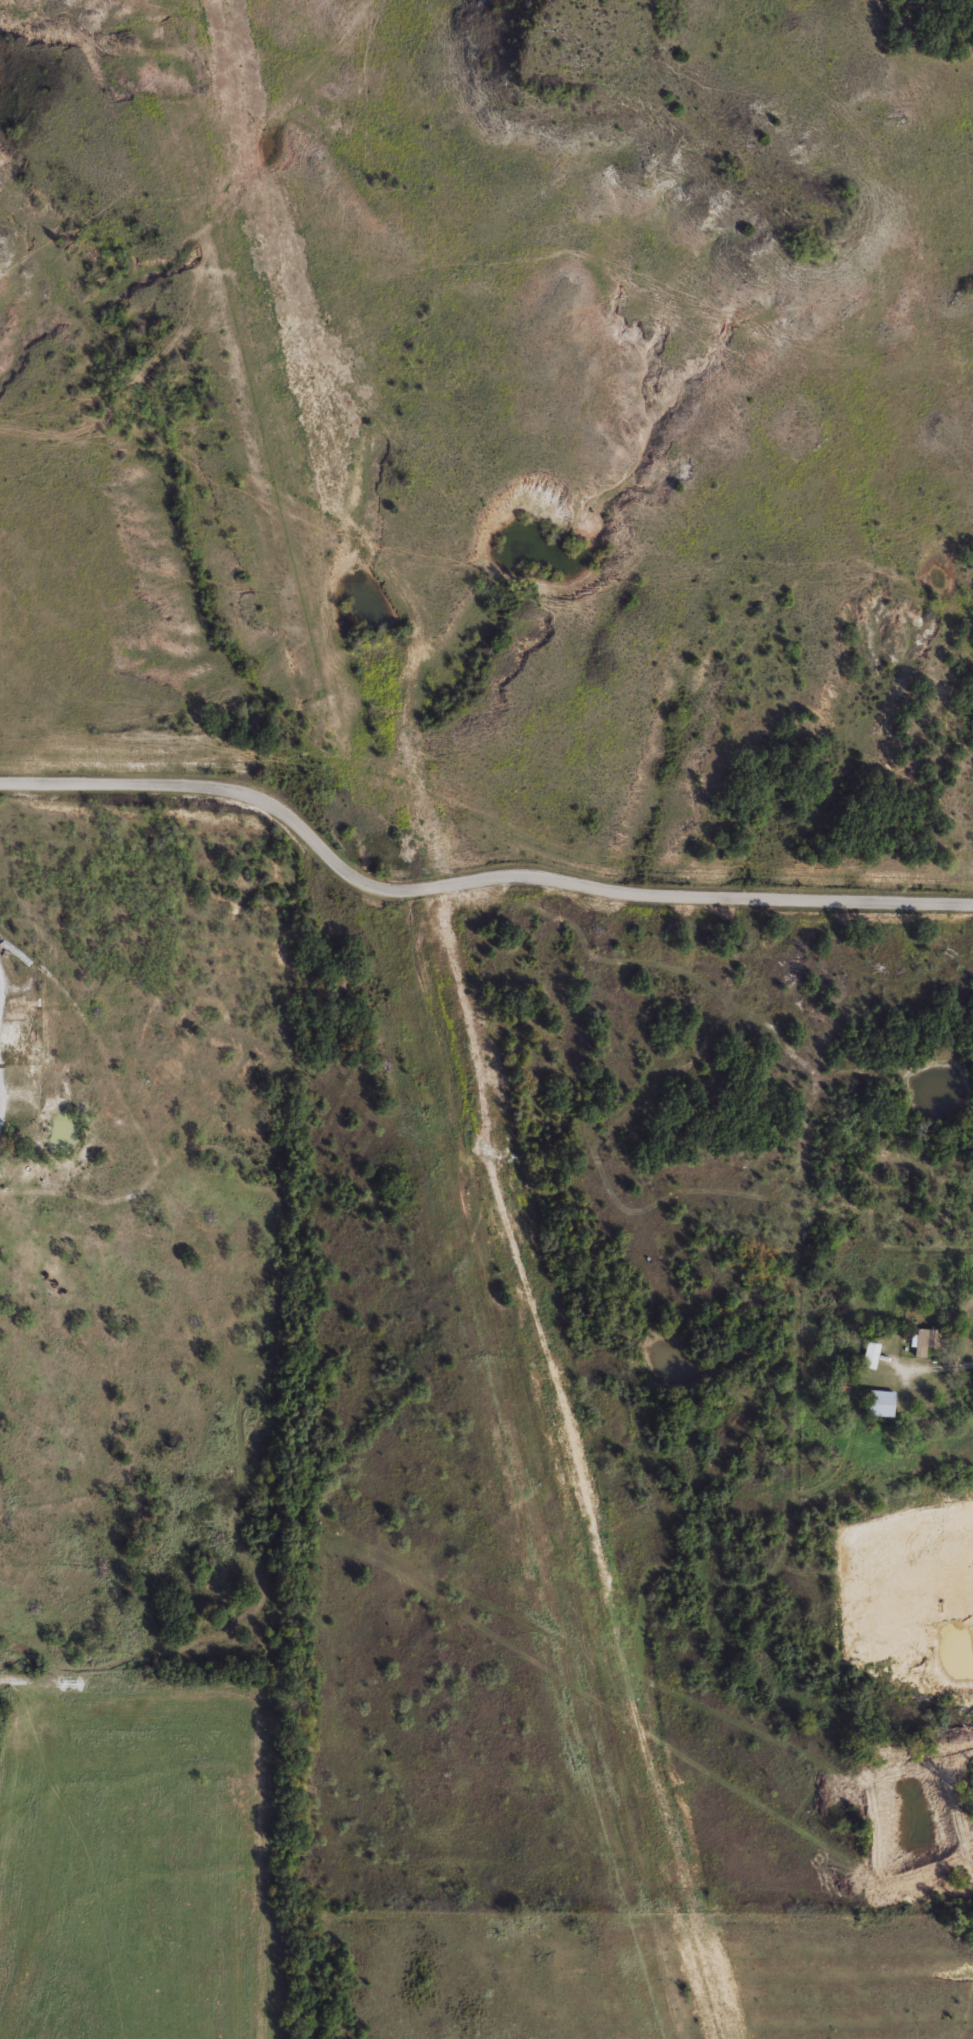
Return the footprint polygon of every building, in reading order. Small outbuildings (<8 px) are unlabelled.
[(926,1349),(926,1358),(915,1358),(915,1330),(939,1330),(939,1349),(926,1349)] [(874,1370),(860,1367),(866,1341),(879,1344),(874,1370)] [(893,1391),(892,1417),(866,1416),(867,1390),(893,1391)]
